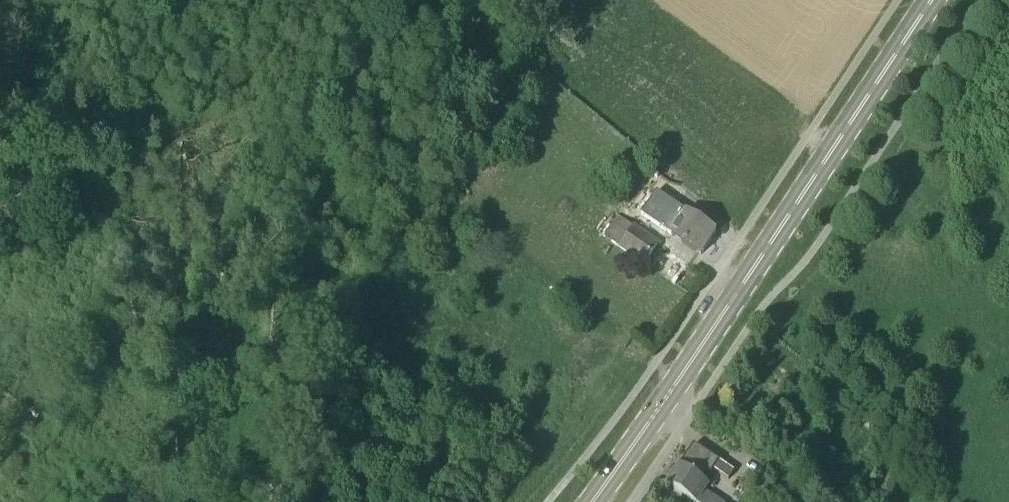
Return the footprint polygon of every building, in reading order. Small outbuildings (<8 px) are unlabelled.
[(676,224),(669,233),(701,254),(715,232),(661,196),(653,209),(676,224)] [(633,226),(619,247),(645,264),(659,243),(633,226)] [(705,491),(709,485),(705,482),(713,471),(727,481),(734,471),(694,444),(679,466),(667,484),(690,499),(688,501),(722,501),(705,491)] [(775,501),(799,501),(783,491),(775,501)]
